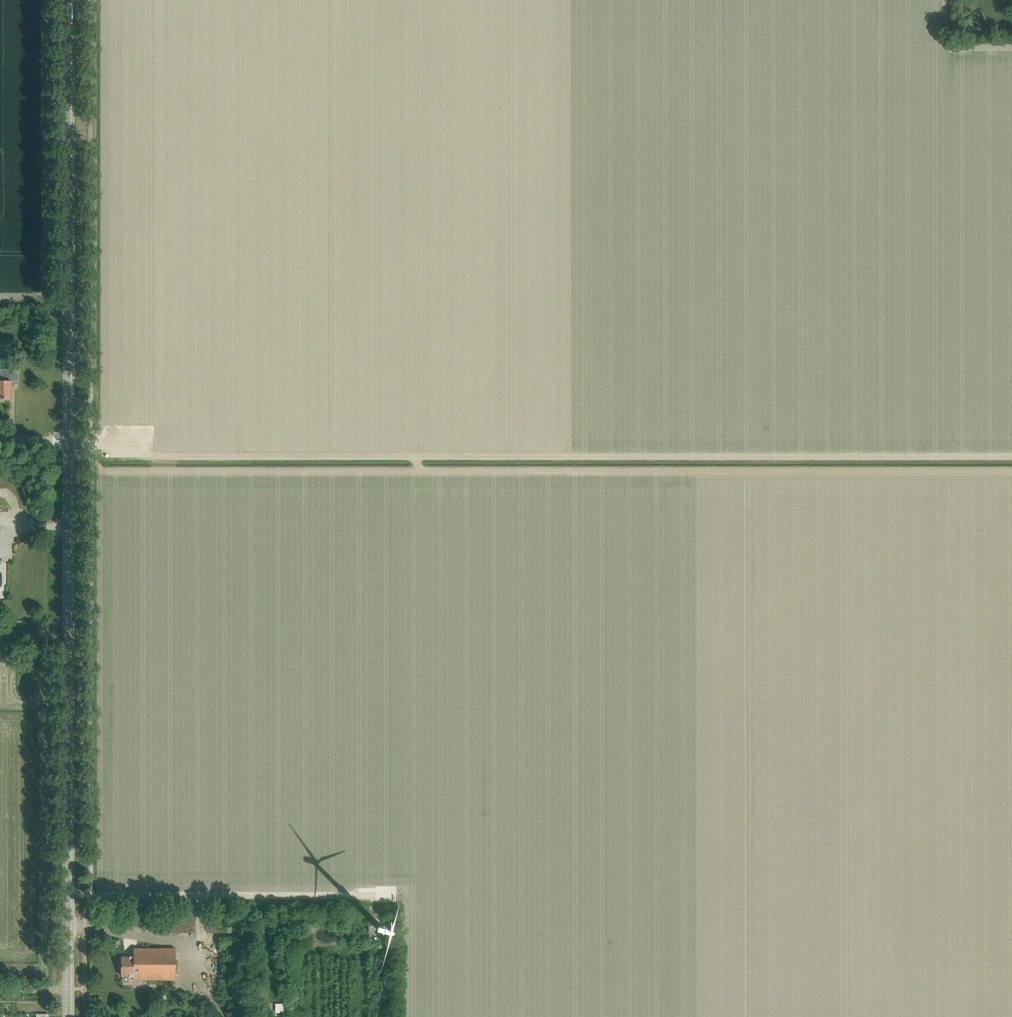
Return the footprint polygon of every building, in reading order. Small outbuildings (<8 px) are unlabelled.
[(18,370),(0,369),(0,400),(10,400),(10,382),(18,382),(18,370)] [(194,933),(194,917),(156,917),(156,933),(194,933)] [(217,944),(231,944),(230,935),(217,935),(217,944)] [(176,979),(176,949),(134,949),(134,957),(122,957),(122,976),(134,976),(134,979),(158,979),(158,984),(165,984),(165,979),(176,979)]
